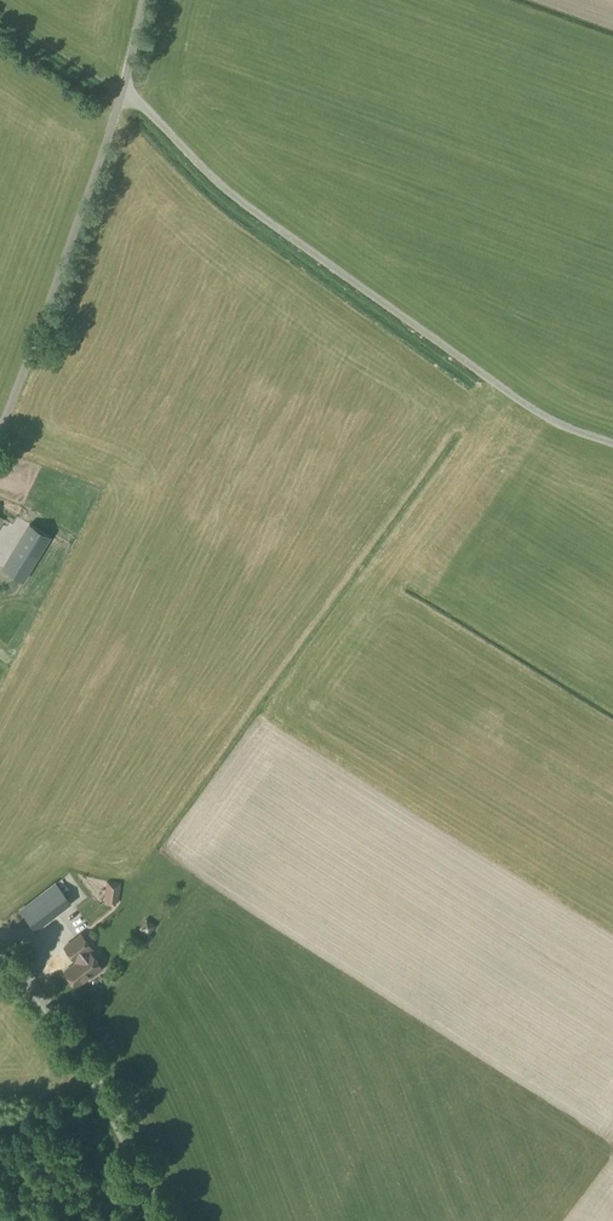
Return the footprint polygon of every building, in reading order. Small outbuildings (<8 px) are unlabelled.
[(12,553),(4,567),(23,578),(31,564),(12,553)] [(119,902),(121,888),(121,883),(107,881),(104,900),(119,902)] [(21,910),(32,924),(36,930),(71,903),(64,894),(55,883),(21,910)] [(91,977),(103,969),(90,951),(93,949),(82,934),(65,947),(77,962),(65,971),(76,986),(90,976),(91,977)]
